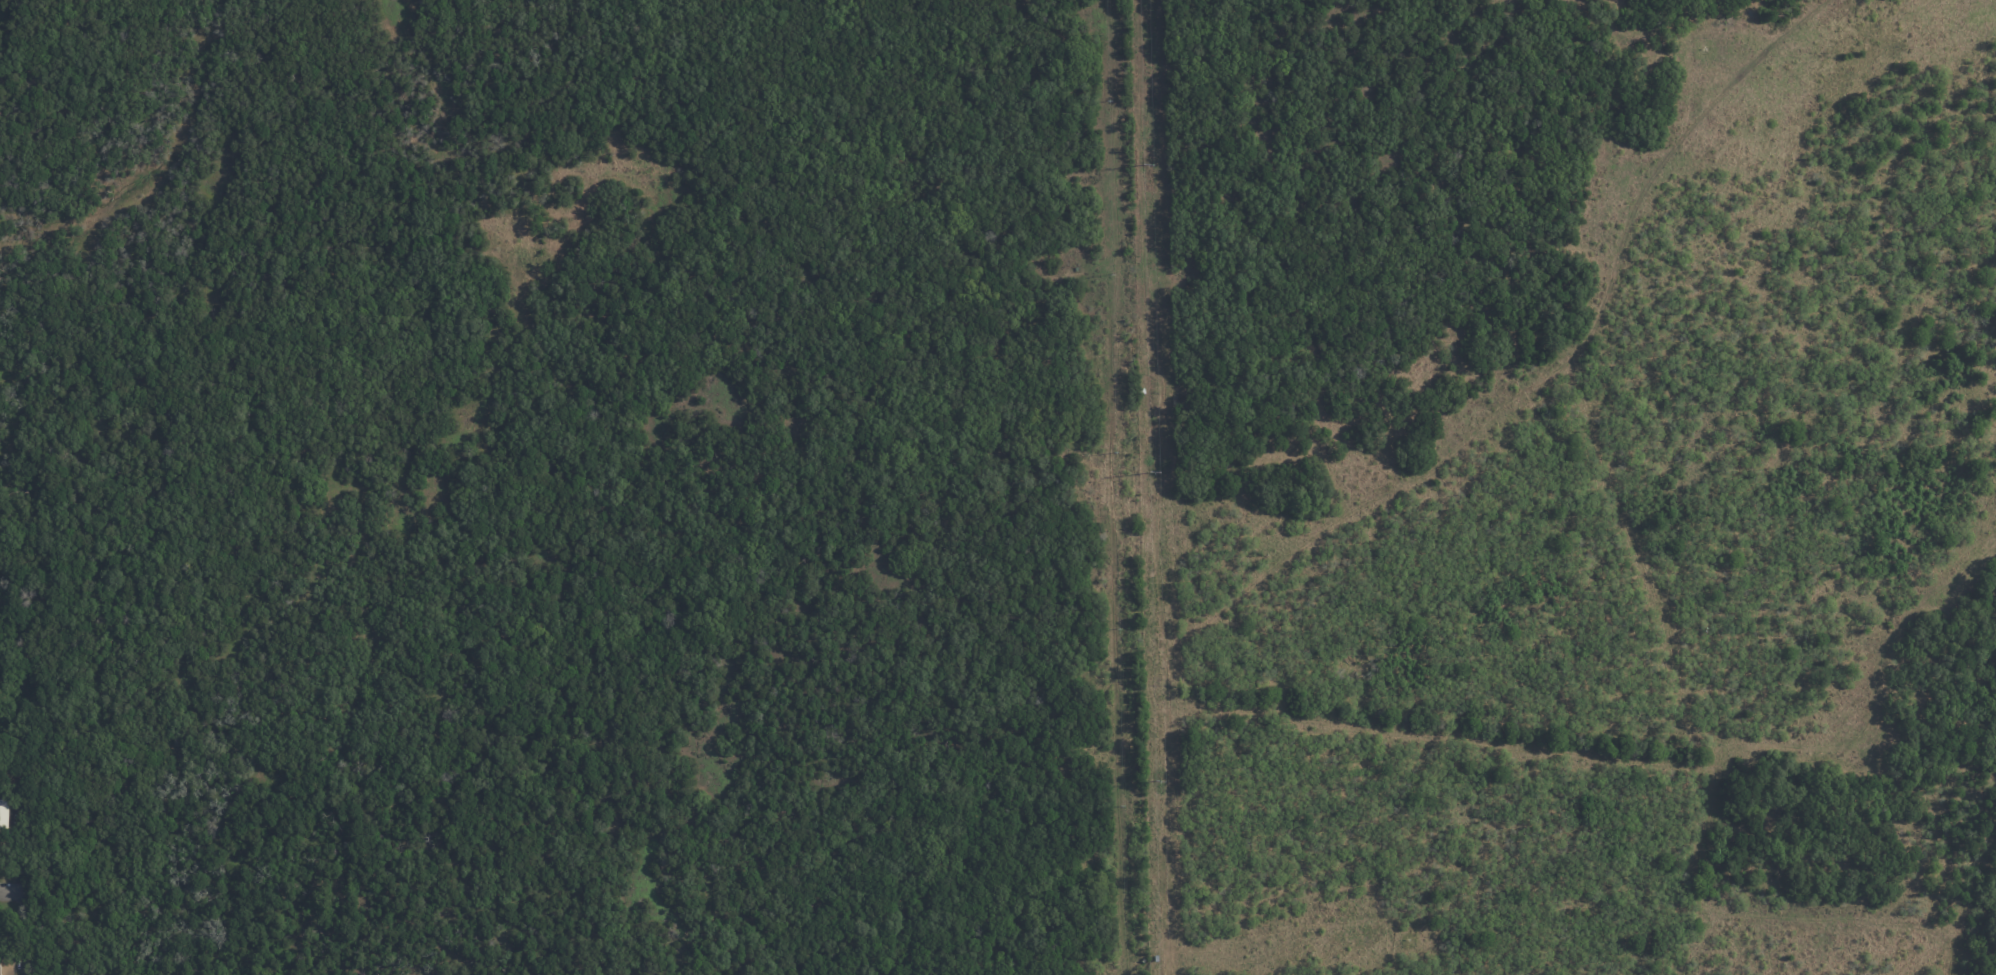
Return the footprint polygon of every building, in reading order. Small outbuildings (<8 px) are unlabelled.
[(14,827),(0,826),(0,803),(14,804),(14,827)] [(13,957),(14,974),(0,974),(0,958),(13,957)] [(27,963),(27,974),(20,974),(19,964),(20,964),(22,964),(22,963),(26,963),(27,963)]
